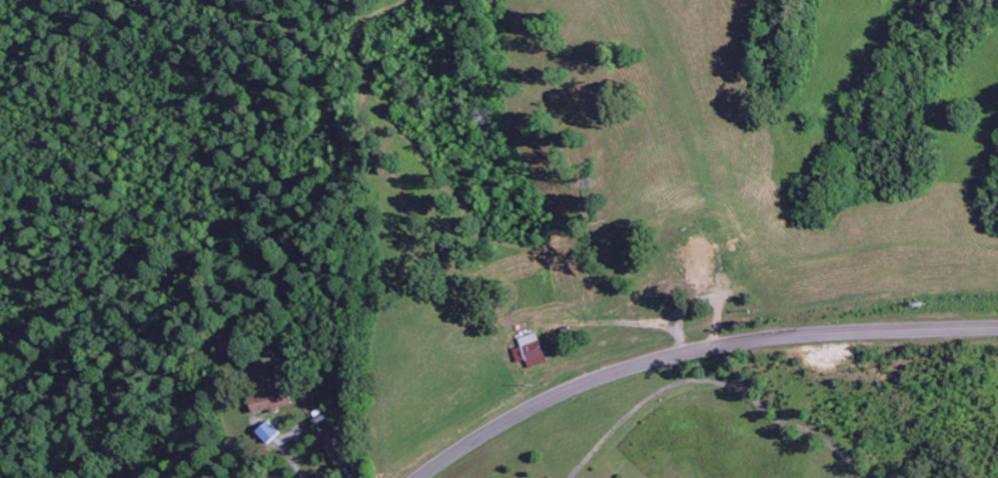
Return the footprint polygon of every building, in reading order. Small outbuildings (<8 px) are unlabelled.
[(520,346),(512,349),(516,362),(525,359),(528,367),(546,360),(536,331),(517,338),(520,346)] [(251,413),(291,405),(288,388),(248,395),(251,413)] [(255,430),(267,443),(280,432),(268,419),(255,430)]
